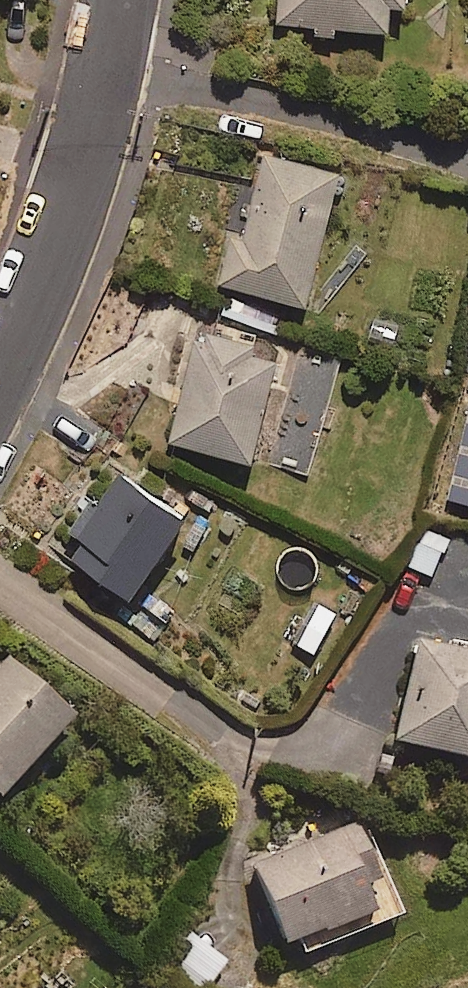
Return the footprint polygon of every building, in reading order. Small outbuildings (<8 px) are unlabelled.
[(311,29),(310,39),(339,40),(340,30),(388,33),(389,7),(406,8),(407,0),(280,0),(279,27),(311,29)] [(340,174),(266,155),(244,240),(229,236),(217,285),(306,307),(340,174)] [(278,351),(194,332),(169,444),(253,463),(278,351)] [(460,427),(447,486),(467,490),(467,428),(460,427)] [(124,487),(104,473),(68,524),(153,584),(209,505),(143,459),(124,487)] [(467,541),(429,529),(421,553),(459,566),(467,541)] [(342,614),(318,602),(296,647),(320,659),(342,614)] [(418,641),(394,744),(467,761),(467,652),(418,641)] [(3,657),(0,660),(0,795),(70,720),(3,657)] [(245,857),(278,949),(291,945),(297,959),(402,920),(363,814),(245,857)] [(187,935),(162,969),(188,987),(207,987),(226,962),(187,935)]
